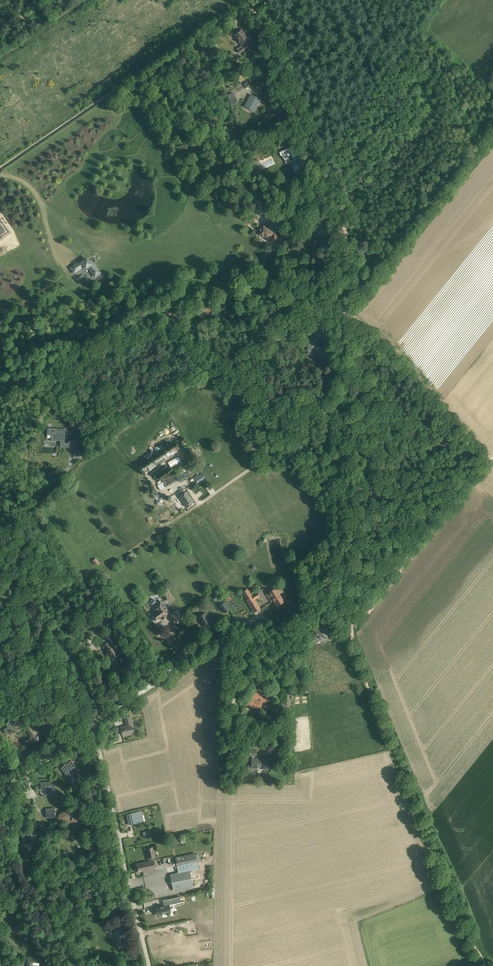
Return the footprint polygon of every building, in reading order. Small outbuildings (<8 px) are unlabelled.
[(237,50),(246,44),(245,43),(249,41),(242,30),(234,35),(241,46),(237,49),(237,50)] [(246,44),(237,50),(239,53),(248,47),(246,44)] [(231,105),(238,102),(234,93),(227,96),(231,105)] [(258,100),(254,98),(251,96),(245,106),(249,108),(251,104),(255,106),(258,100)] [(300,170),(290,146),(279,149),(282,156),(283,156),(285,160),(289,159),(295,172),(300,170)] [(282,243),(289,235),(285,231),(280,236),(281,236),(280,238),(264,225),(260,229),(261,230),(259,233),(273,244),(277,239),(282,243)] [(322,233),(319,240),(327,243),(330,237),(322,233)] [(73,265),(69,268),(74,274),(83,267),(85,269),(85,270),(87,269),(88,268),(95,278),(101,273),(91,259),(90,261),(87,257),(81,262),(80,260),(75,264),(74,265),(73,265)] [(5,281),(0,284),(0,285),(7,295),(12,292),(5,281)] [(318,338),(313,337),(312,336),(308,351),(322,354),(321,359),(327,360),(330,350),(316,346),(318,338)] [(69,443),(65,443),(65,429),(47,428),(47,435),(51,435),(51,441),(51,440),(60,441),(60,447),(75,447),(75,441),(69,440),(69,443)] [(253,440),(257,447),(263,444),(259,437),(253,440)] [(182,462),(180,463),(183,468),(185,466),(184,466),(190,462),(187,459),(182,462)] [(186,468),(189,473),(198,467),(195,462),(186,468)] [(178,465),(171,469),(174,473),(181,469),(178,465)] [(176,478),(179,482),(186,478),(183,473),(176,478)] [(194,479),(197,483),(205,478),(202,473),(199,475),(198,474),(195,477),(196,478),(194,479)] [(157,485),(160,490),(176,481),(172,474),(161,480),(162,482),(157,485)] [(186,507),(194,502),(186,491),(185,492),(183,489),(182,490),(182,489),(180,490),(181,491),(178,493),(180,496),(179,496),(186,507)] [(111,580),(106,573),(102,575),(107,582),(111,580)] [(279,594),(282,592),(278,586),(268,593),(277,606),(284,602),(279,594)] [(257,593),(252,596),(247,588),(241,592),(246,599),(251,608),(254,613),(260,609),(258,604),(254,600),(259,596),(257,593)] [(150,601),(149,603),(151,605),(152,606),(151,606),(156,613),(151,616),(155,622),(160,618),(162,620),(167,616),(166,615),(168,614),(169,616),(171,615),(170,613),(163,603),(163,604),(160,600),(156,603),(156,601),(155,599),(153,599),(150,601)] [(220,606),(225,613),(230,610),(224,603),(220,606)] [(97,617),(101,623),(109,617),(105,611),(97,617)] [(174,612),(168,616),(174,625),(180,621),(174,612)] [(206,629),(213,623),(205,613),(198,618),(206,629)] [(327,634),(327,630),(325,623),(321,623),(322,628),(315,630),(314,625),(310,626),(313,641),(317,640),(316,638),(319,638),(319,639),(320,639),(321,639),(322,638),(322,637),(325,637),(325,639),(328,638),(327,634)] [(116,650),(112,644),(113,643),(108,636),(103,640),(106,643),(103,646),(107,651),(108,653),(106,654),(110,660),(114,657),(114,656),(115,655),(116,657),(121,653),(118,649),(116,650)] [(134,662),(127,666),(131,671),(137,667),(134,662)] [(267,702),(268,697),(254,693),(252,698),(254,699),(253,701),(246,699),(245,704),(260,708),(262,701),(267,702)] [(133,733),(131,726),(132,725),(130,716),(124,717),(126,726),(121,727),(123,735),(129,733),(130,734),(133,733)] [(6,724),(10,730),(19,724),(15,718),(6,724)] [(33,743),(39,740),(36,734),(35,734),(32,729),(34,727),(30,722),(25,725),(27,728),(27,729),(32,737),(29,738),(33,743)] [(86,750),(82,745),(72,753),(75,758),(86,750)] [(256,758),(254,758),(251,759),(251,764),(247,764),(248,771),(257,770),(257,767),(263,767),(263,769),(268,769),(268,758),(256,759),(256,758)] [(72,770),(72,769),(75,766),(71,761),(61,768),(66,774),(66,775),(72,783),(78,779),(78,777),(77,775),(75,775),(74,775),(70,770),(72,770)] [(55,792),(55,784),(51,785),(51,781),(40,782),(41,789),(45,789),(45,793),(55,792)] [(74,816),(76,812),(71,805),(57,817),(72,824),(72,823),(82,827),(84,824),(79,821),(80,819),(74,816)] [(139,812),(126,815),(129,825),(142,822),(139,812)] [(35,846),(34,843),(30,830),(28,831),(28,832),(26,833),(22,834),(25,845),(29,843),(30,847),(35,846)] [(146,849),(149,861),(152,860),(151,858),(155,857),(153,847),(146,849)] [(175,857),(177,865),(197,861),(195,853),(175,857)] [(154,860),(152,860),(149,861),(136,864),(138,872),(143,871),(143,873),(150,871),(156,870),(154,860)] [(174,891),(193,887),(190,870),(170,874),(174,891)] [(194,897),(195,901),(209,898),(209,900),(213,899),(212,893),(208,893),(208,894),(194,897)] [(164,905),(155,907),(157,915),(170,912),(168,904),(181,902),(180,895),(167,898),(167,901),(163,901),(164,905)] [(114,931),(119,948),(127,946),(125,939),(124,940),(122,929),(114,931)] [(33,962),(39,962),(40,958),(28,957),(27,961),(30,962),(29,965),(33,965),(33,962)]
